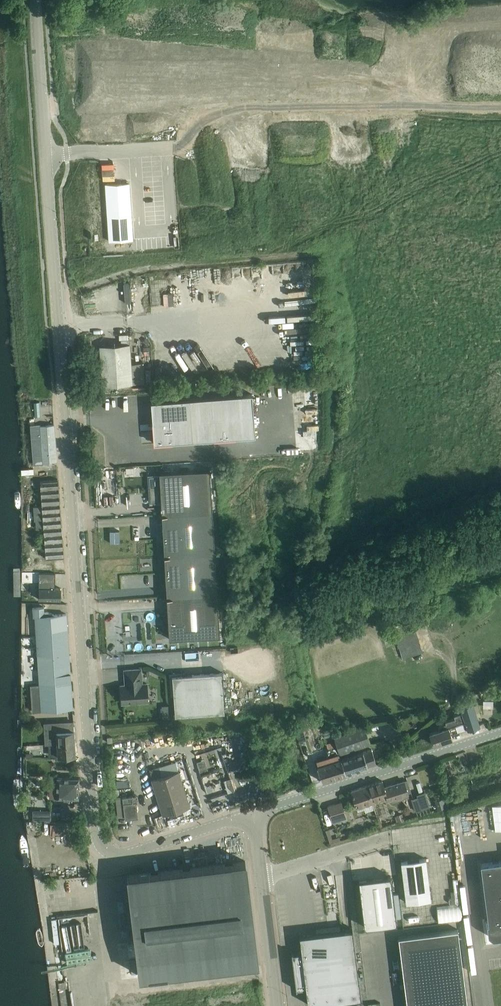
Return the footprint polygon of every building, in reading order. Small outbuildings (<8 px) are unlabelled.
[(128,182),(105,184),(109,242),(132,241),(128,182)] [(127,301),(133,299),(129,288),(124,290),(127,301)] [(132,383),(131,364),(129,343),(99,345),(102,385),(132,383)] [(131,364),(132,383),(140,382),(139,363),(131,364)] [(252,393),(150,400),(154,442),(255,435),(252,393)] [(98,432),(111,431),(111,422),(98,422),(98,432)] [(35,425),(30,426),(33,462),(38,462),(38,464),(43,463),(49,463),(49,461),(56,460),(54,424),(44,425),(40,425),(35,425)] [(100,436),(100,448),(112,448),(112,436),(100,436)] [(159,471),(159,476),(149,476),(150,502),(161,502),(161,513),(212,510),(210,468),(159,471)] [(45,558),(64,556),(58,479),(40,480),(40,490),(42,506),(33,506),(34,520),(36,520),(37,529),(43,528),(45,558)] [(164,555),(214,552),(212,510),(161,513),(164,555)] [(166,596),(217,593),(214,552),(164,555),(166,596)] [(60,599),(60,588),(54,588),(55,573),(39,572),(38,599),(50,599),(60,599)] [(169,638),(179,638),(219,635),(217,593),(166,596),(169,638)] [(44,612),(43,606),(32,607),(33,616),(34,616),(36,636),(67,634),(66,613),(55,614),(48,611),(44,612)] [(403,657),(422,651),(411,615),(398,619),(399,623),(395,625),(398,634),(396,635),(400,648),(396,650),(398,654),(402,653),(403,657)] [(39,683),(71,681),(67,634),(36,636),(39,683)] [(429,634),(425,636),(428,645),(433,643),(429,634)] [(141,683),(140,668),(124,669),(125,679),(126,678),(126,684),(120,685),(122,703),(148,701),(146,683),(141,683)] [(182,674),(182,671),(172,672),(169,676),(170,695),(173,695),(174,715),(225,712),(222,671),(182,674)] [(41,710),(62,708),(72,708),(71,681),(39,683),(41,710)] [(467,730),(480,726),(472,702),(460,706),(467,730)] [(433,744),(452,738),(448,727),(464,722),(461,712),(453,714),(454,717),(445,721),(446,723),(438,725),(439,729),(429,733),(433,744)] [(63,722),(46,723),(46,731),(56,731),(57,743),(74,742),(73,722),(63,722)] [(340,754),(340,753),(370,744),(364,726),(334,736),(335,739),(340,754)] [(231,730),(233,746),(252,744),(250,728),(231,730)] [(324,742),(330,762),(341,758),(340,754),(335,739),(324,742)] [(74,742),(57,743),(57,755),(75,754),(74,742)] [(346,773),(376,763),(371,749),(341,758),(346,773)] [(326,763),(317,766),(321,781),(346,773),(341,758),(330,762),(326,763)] [(159,766),(150,769),(153,778),(151,778),(159,805),(162,813),(162,814),(189,806),(189,805),(178,770),(162,775),(159,766)] [(78,798),(79,777),(56,777),(56,797),(78,798)] [(372,802),(387,797),(384,786),(382,780),(366,785),(372,802)] [(403,780),(384,786),(387,797),(388,799),(407,792),(403,780)] [(357,807),(372,802),(366,785),(351,790),(357,807)] [(138,816),(135,795),(135,794),(122,796),(122,797),(122,796),(124,815),(125,818),(124,818),(138,817),(138,816)] [(116,797),(118,815),(124,815),(122,796),(122,797),(122,796),(116,797)] [(418,796),(411,798),(414,811),(422,808),(418,796)] [(443,797),(435,799),(438,809),(446,806),(443,797)] [(346,818),(345,814),(341,801),(328,805),(332,819),(333,822),(346,818)] [(50,820),(51,810),(33,809),(32,819),(50,820)] [(431,899),(426,857),(402,860),(407,902),(431,899)] [(139,975),(147,974),(168,971),(257,961),(245,860),(127,875),(139,975)] [(480,863),(488,923),(486,923),(488,934),(492,938),(500,937),(500,860),(480,863)] [(391,875),(359,879),(364,926),(397,922),(391,875)] [(457,927),(397,935),(407,1005),(467,1005),(457,927)] [(292,951),(291,951),(296,989),(297,989),(297,988),(306,987),(308,1004),(361,997),(352,928),(299,934),(301,951),(292,952),(292,951)]
